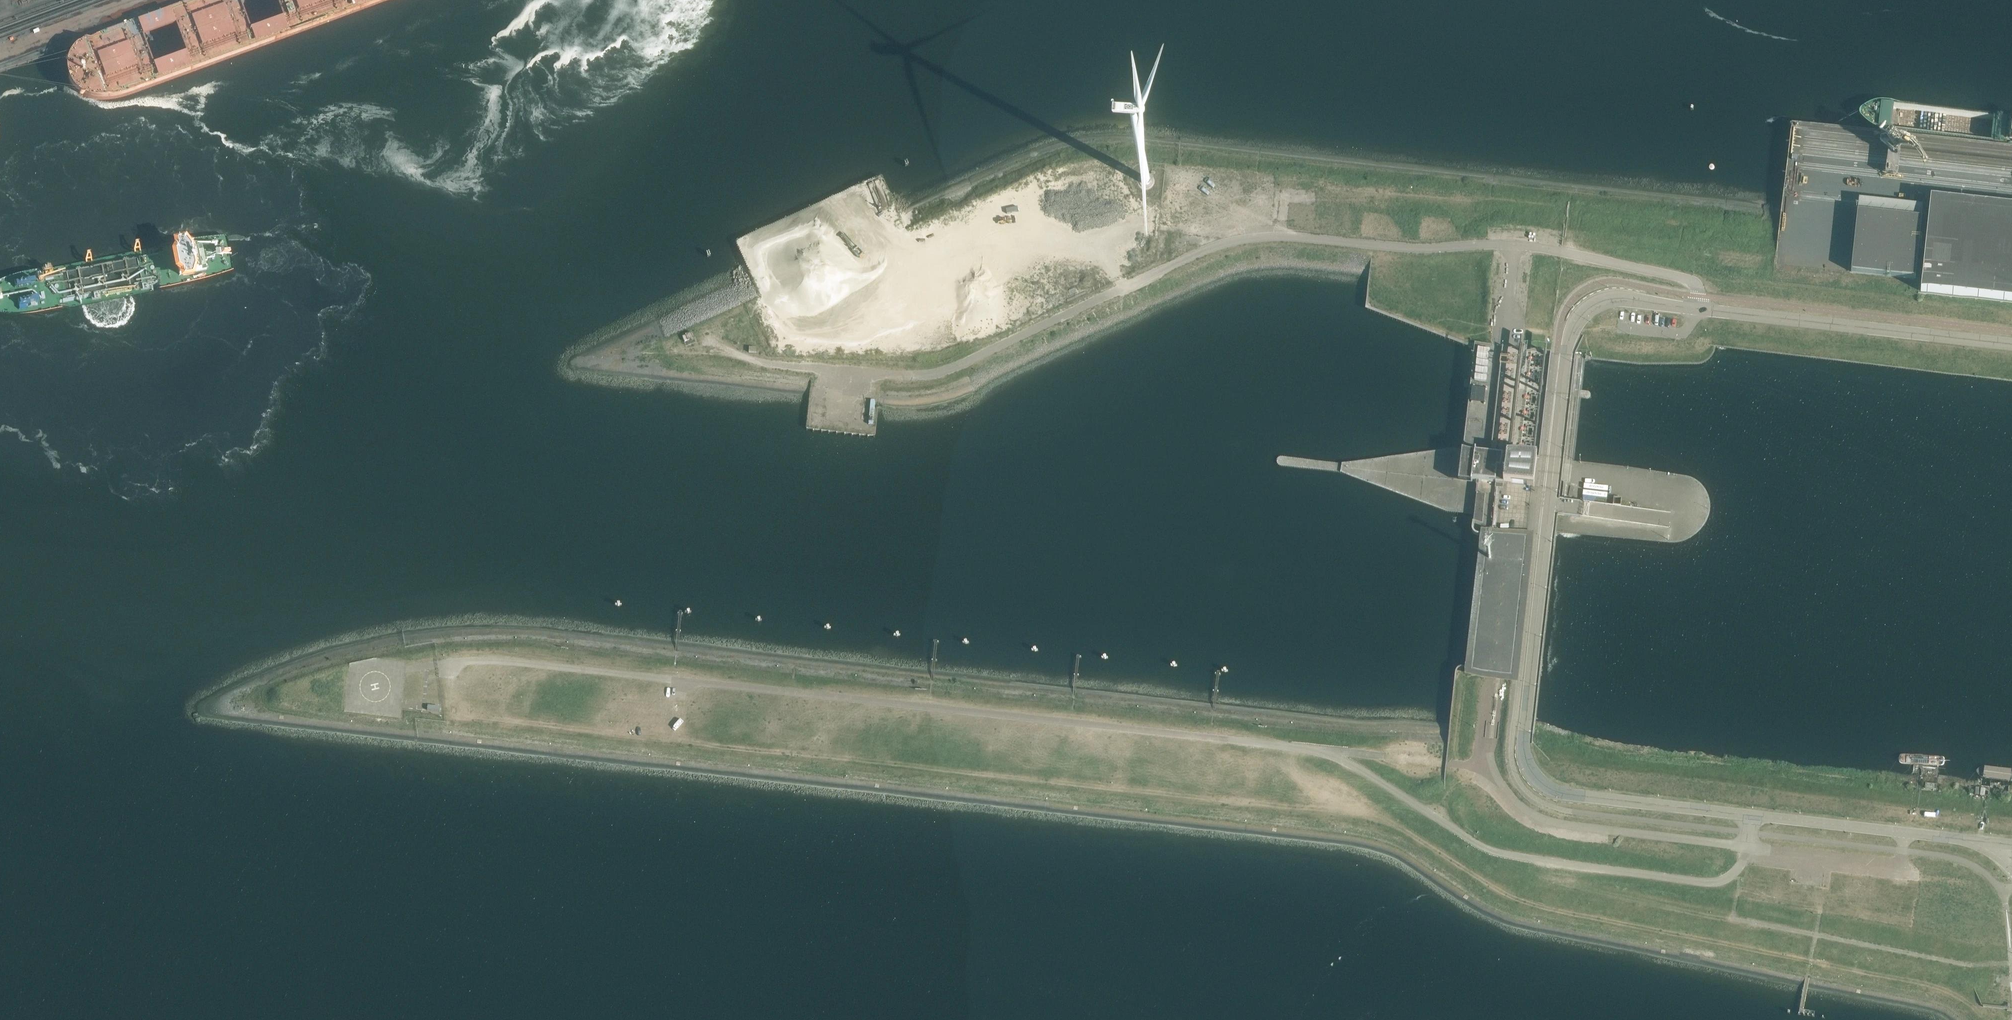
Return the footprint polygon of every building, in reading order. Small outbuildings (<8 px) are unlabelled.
[(1150,182),(1150,181),(1150,180),(1150,179),(1149,178),(1148,178),(1148,177),(1147,177),(1146,177),(1145,177),(1144,178),(1143,178),(1143,179),(1142,179),(1142,180),(1142,181),(1142,182),(1142,183),(1143,183),(1143,184),(1144,184),(1145,185),(1146,185),(1147,185),(1148,185),(1148,184),(1149,184),(1150,183),(1150,182)] [(1920,292),(2011,301),(2011,207),(1931,198),(1920,292)] [(1921,219),(1857,212),(1851,272),(1915,278),(1921,219)] [(691,333),(682,337),(684,342),(693,338),(691,333)] [(1521,366),(1523,349),(1490,345),(1474,343),(1472,362),(1466,412),(1462,449),(1463,449),(1464,450),(1476,451),(1476,450),(1490,452),(1491,452),(1503,453),(1503,454),(1507,455),(1507,454),(1510,455),(1511,455),(1512,455),(1514,441),(1534,443),(1535,440),(1514,439),(1515,430),(1515,429),(1515,428),(1515,425),(1535,427),(1536,424),(1521,423),(1515,423),(1516,417),(1516,416),(1516,414),(1517,409),(1538,411),(1538,409),(1517,407),(1518,393),(1524,394),(1538,395),(1582,400),(1589,400),(1591,399),(1592,396),(1592,393),(1589,392),(1523,385),(1519,385),(1521,370),(1541,371),(1542,368),(1521,366)] [(1462,449),(1459,482),(1472,484),(1473,481),(1477,481),(1479,481),(1479,482),(1495,483),(1497,483),(1497,484),(1500,484),(1501,484),(1504,484),(1532,487),(1534,488),(1537,458),(1512,455),(1511,455),(1510,455),(1507,454),(1507,455),(1503,454),(1503,453),(1491,452),(1490,452),(1476,450),(1476,451),(1464,450),(1463,449),(1462,449)] [(1476,494),(1473,521),(1474,522),(1482,522),(1485,495),(1478,494),(1477,494),(1476,494)] [(1899,759),(1902,762),(1940,767),(1944,767),(1945,764),(1945,759),(1944,758),(1903,753),(1900,754),(1899,759)] [(1983,777),(2011,781),(2011,770),(1984,766),(1980,767),(1976,770),(1978,775),(1983,777)] [(1962,956),(1975,991),(1976,990),(1962,955),(1962,956)] [(1980,1002),(1976,990),(1975,991),(1983,1009),(1985,1009),(1985,1008),(2011,1009),(2011,1006),(2009,1006),(2009,1008),(1983,1008),(1980,1002)]
